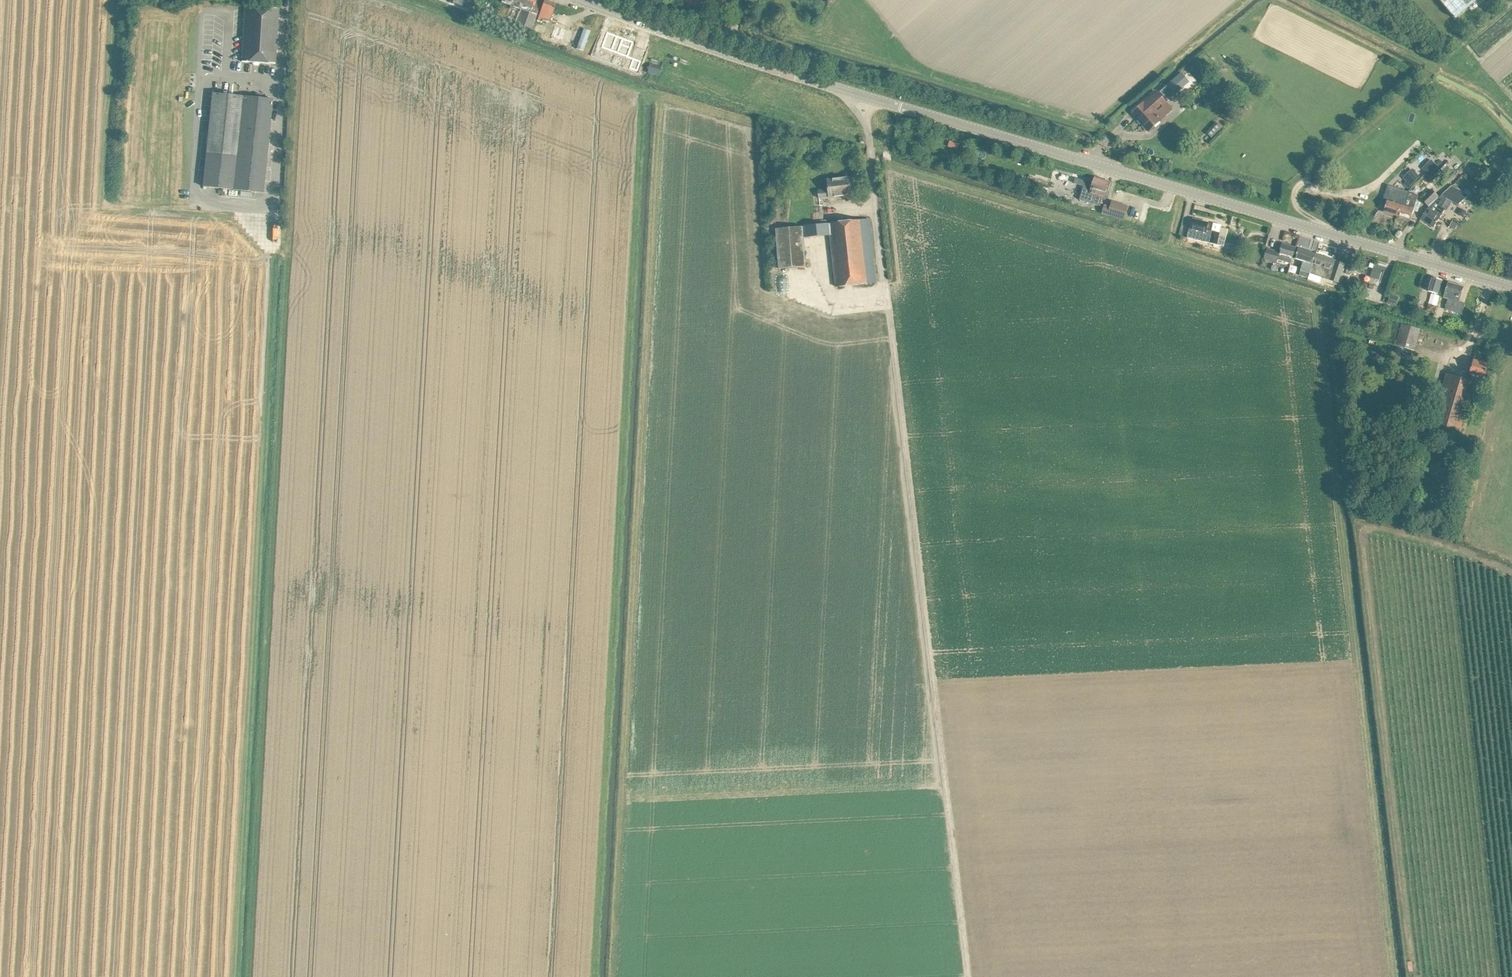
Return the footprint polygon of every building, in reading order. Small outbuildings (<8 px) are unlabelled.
[(452,3),(467,9),(470,0),(453,0),(452,3)] [(522,0),(502,0),(501,3),(510,6),(504,24),(512,27),(522,0)] [(539,9),(542,0),(522,0),(512,27),(530,34),(539,9)] [(553,13),(556,4),(545,0),(544,0),(537,20),(540,22),(542,18),(550,21),(553,13)] [(703,10),(708,0),(683,0),(703,10)] [(1455,18),(1477,0),(1440,0),(1455,18)] [(279,44),(279,39),(277,39),(279,9),(245,7),(242,62),(275,64),(276,44),(279,44)] [(566,46),(572,32),(548,23),(543,38),(566,46)] [(607,32),(602,47),(628,56),(633,41),(607,32)] [(657,55),(655,65),(667,67),(669,57),(657,55)] [(633,58),(630,68),(637,70),(641,61),(633,58)] [(658,76),(661,68),(650,64),(647,73),(658,76)] [(1167,85),(1160,92),(1167,101),(1175,94),(1172,91),(1186,79),(1181,73),(1167,85)] [(1213,79),(1207,83),(1215,92),(1220,87),(1213,79)] [(1155,115),(1167,105),(1157,92),(1140,106),(1132,113),(1148,131),(1160,120),(1155,115)] [(213,94),(203,187),(263,193),(265,170),(272,100),(263,99),(262,97),(262,95),(261,94),(259,93),(257,93),(255,94),(254,95),(253,98),(243,97),(233,96),(213,94)] [(1217,123),(1213,127),(1218,132),(1222,128),(1217,123)] [(1439,148),(1447,141),(1444,137),(1436,144),(1439,148)] [(1419,149),(1425,154),(1429,148),(1423,144),(1419,149)] [(1418,159),(1410,169),(1418,177),(1427,167),(1418,159)] [(1411,172),(1410,168),(1405,170),(1404,166),(1395,169),(1398,177),(1411,172)] [(1447,167),(1442,170),(1446,178),(1452,172),(1447,167)] [(820,199),(852,196),(850,177),(827,180),(828,187),(827,187),(827,190),(819,191),(820,199)] [(1102,198),(1106,199),(1111,183),(1094,178),(1092,183),(1076,178),(1074,183),(1084,186),(1079,200),(1100,206),(1102,198)] [(1457,205),(1464,198),(1468,194),(1460,190),(1453,185),(1426,209),(1420,219),(1433,227),(1446,208),(1443,207),(1448,199),(1457,205)] [(1402,197),(1404,191),(1394,188),(1392,194),(1389,193),(1386,202),(1384,212),(1397,216),(1400,205),(1404,206),(1406,198),(1402,197)] [(1369,206),(1380,196),(1374,190),(1363,200),(1369,206)] [(1428,206),(1431,203),(1438,197),(1431,190),(1421,199),(1428,206)] [(1414,211),(1418,196),(1408,193),(1406,198),(1404,206),(1400,205),(1397,216),(1411,220),(1414,211)] [(1124,221),(1128,206),(1112,201),(1110,207),(1104,205),(1102,214),(1124,221)] [(1208,223),(1193,219),(1191,228),(1189,228),(1187,238),(1217,245),(1220,233),(1206,230),(1208,223)] [(861,221),(804,227),(805,238),(829,236),(835,287),(867,284),(861,221)] [(778,269),(805,267),(802,227),(775,229),(778,269)] [(1217,246),(1223,248),(1228,229),(1221,228),(1220,233),(1217,245),(1217,246)] [(1291,265),(1296,248),(1282,243),(1279,252),(1267,248),(1263,260),(1276,264),(1277,260),(1291,265)] [(1309,278),(1309,277),(1310,274),(1316,254),(1298,248),(1295,260),(1303,262),(1299,275),(1309,278)] [(1330,259),(1316,254),(1310,274),(1309,277),(1309,278),(1308,279),(1319,283),(1321,278),(1338,283),(1344,264),(1335,260),(1330,259)] [(1438,294),(1442,280),(1431,277),(1429,287),(1428,291),(1430,292),(1438,294)] [(1462,313),(1465,304),(1459,302),(1463,287),(1448,283),(1444,298),(1447,299),(1445,308),(1462,313)] [(1397,304),(1399,297),(1391,295),(1388,302),(1397,304)] [(1414,351),(1417,339),(1419,329),(1402,325),(1396,346),(1414,351)] [(1484,378),(1488,364),(1474,360),(1470,374),(1471,374),(1469,381),(1446,374),(1443,384),(1430,430),(1460,439),(1472,396),(1476,383),(1474,383),(1476,376),(1484,378)]
